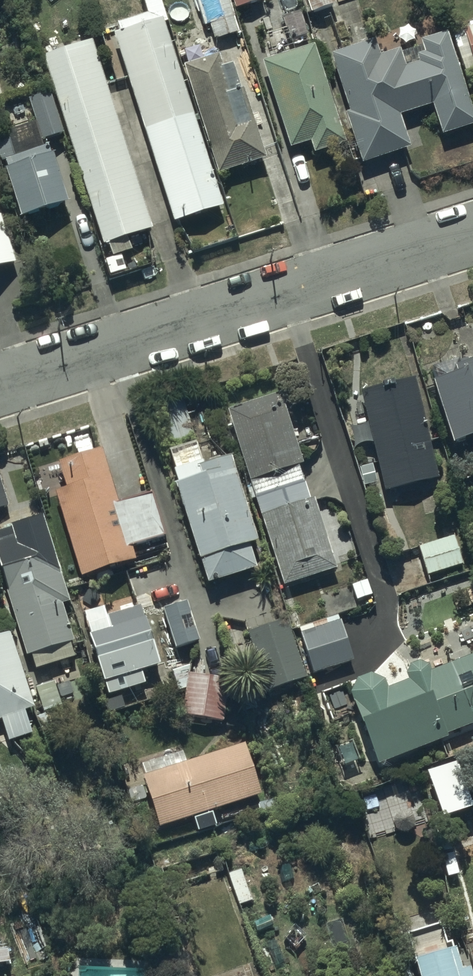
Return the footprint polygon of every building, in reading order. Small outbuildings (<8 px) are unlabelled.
[(161,20),(165,19),(159,0),(142,0),(146,15),(117,25),(119,33),(111,35),(171,223),(221,207),(161,20)] [(203,29),(208,28),(212,40),(237,33),(228,0),(194,0),(203,29)] [(234,9),(261,0),(231,0),(234,9)] [(309,14),(334,6),(332,0),(304,0),(309,14)] [(299,12),(280,17),(288,41),(306,36),(299,12)] [(462,31),(472,68),(472,28),(462,31)] [(329,55),(347,112),(343,114),(359,164),(408,149),(398,115),(431,105),(440,135),(472,124),(472,120),(446,34),(379,55),(374,41),(329,55)] [(90,41),(41,57),(101,246),(150,230),(90,41)] [(312,45),(260,62),(288,149),(307,143),(311,155),(344,145),(312,45)] [(216,57),(182,68),(216,175),(263,160),(232,63),(219,67),(216,57)] [(0,134),(0,164),(2,163),(4,169),(1,170),(16,220),(66,205),(40,121),(0,134)] [(0,214),(0,267),(15,263),(0,214)] [(435,385),(455,447),(472,441),(472,374),(435,385)] [(412,381),(359,393),(384,493),(437,479),(412,381)] [(276,396),(225,411),(281,586),(334,569),(310,497),(305,498),(295,467),(299,466),(276,396)] [(168,452),(177,482),(174,483),(206,585),(257,569),(249,545),(259,542),(232,455),(202,464),(196,443),(168,452)] [(100,450),(56,463),(63,488),(52,491),(77,577),(135,560),(131,547),(163,537),(150,493),(116,503),(100,450)] [(9,507),(0,477),(0,510),(9,507)] [(0,532),(0,566),(27,657),(34,655),(39,670),(79,658),(63,605),(71,603),(44,514),(10,524),(12,529),(0,532)] [(418,548),(428,577),(462,565),(453,536),(418,548)] [(184,598),(167,603),(170,610),(164,612),(176,650),(201,643),(189,603),(186,604),(184,598)] [(144,607),(105,619),(109,632),(92,637),(110,697),(150,685),(146,671),(162,666),(144,607)] [(338,617),(298,629),(313,675),(353,663),(338,617)] [(288,620),(246,634),(265,691),(307,678),(288,620)] [(2,721),(9,744),(45,732),(12,632),(0,636),(0,722),(2,721)] [(376,763),(443,738),(441,734),(472,722),(472,658),(433,673),(430,668),(421,663),(412,667),(408,675),(411,682),(388,690),(385,683),(373,677),(358,682),(351,697),(376,763)] [(230,682),(186,677),(181,718),(226,724),(230,682)] [(245,746),(143,779),(160,829),(262,797),(245,746)] [(243,871),(229,876),(239,906),(253,901),(243,871)] [(414,964),(418,975),(471,975),(470,970),(462,973),(455,951),(414,964)]
